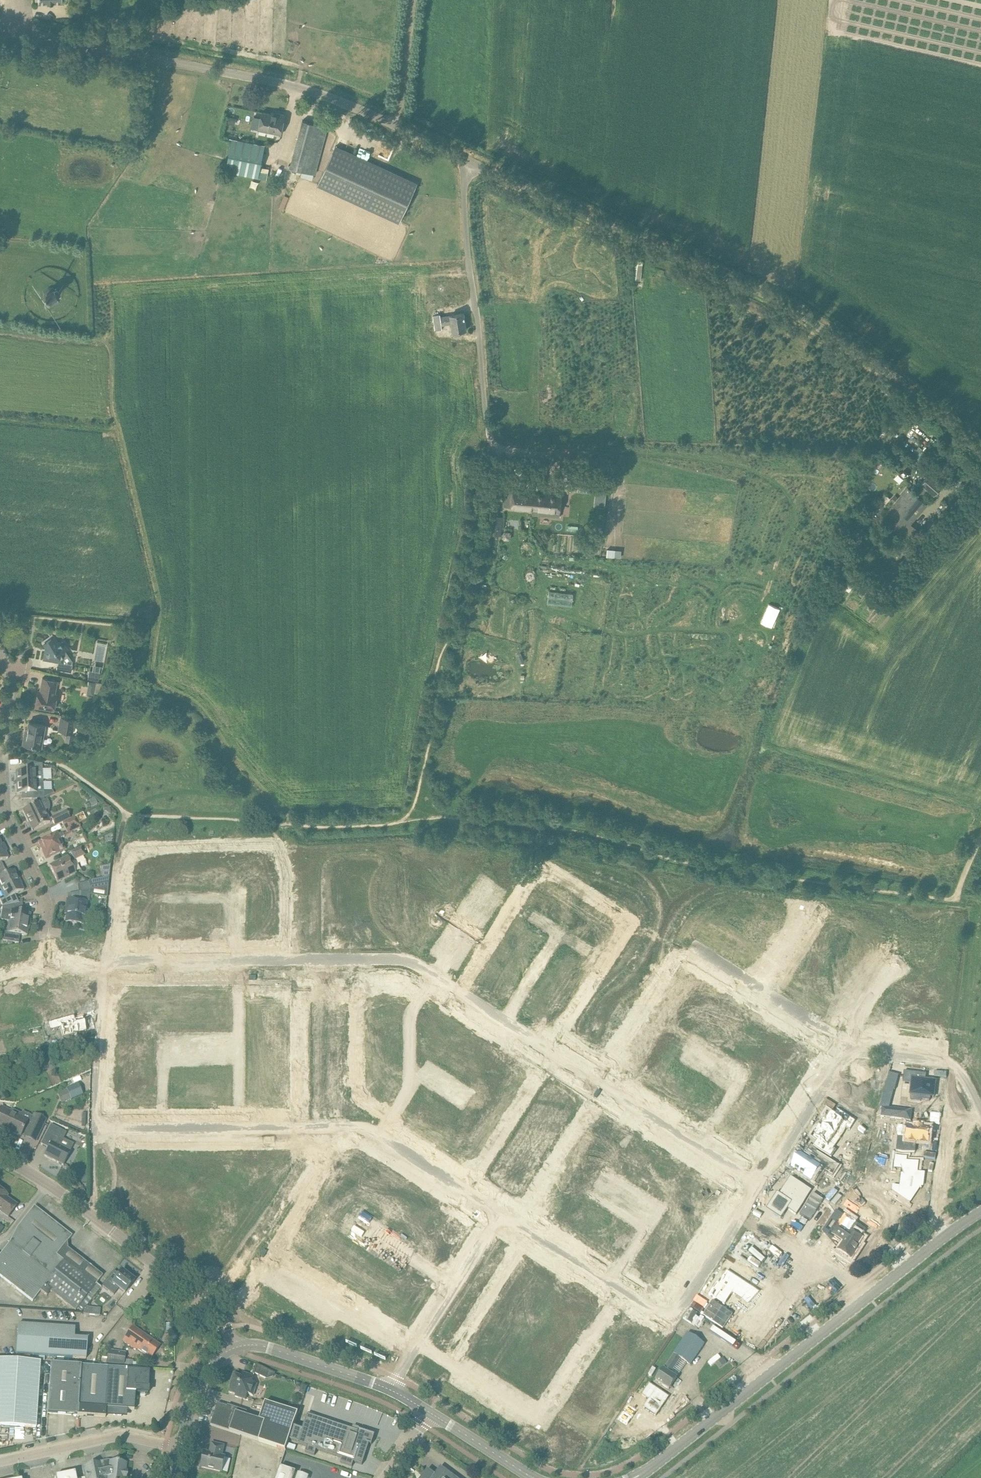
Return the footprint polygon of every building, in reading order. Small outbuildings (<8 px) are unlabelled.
[(276,115),(262,112),(258,129),(281,134),(285,114),(276,113),(276,115)] [(327,127),(303,120),(290,167),(314,174),(327,127)] [(265,145),(232,138),(225,171),(258,178),(265,145)] [(417,183),(336,146),(318,185),(400,222),(417,183)] [(633,279),(643,279),(643,259),(634,259),(633,279)] [(58,291),(53,286),(48,286),(43,290),(43,296),(48,301),(53,301),(58,297),(58,291)] [(386,309),(405,305),(404,302),(399,303),(398,299),(385,302),(386,309)] [(440,314),(433,315),(436,329),(442,328),(442,325),(443,325),(453,323),(454,331),(457,331),(467,329),(464,313),(454,314),(451,315),(441,316),(440,314)] [(943,483),(930,472),(916,489),(922,494),(927,488),(933,494),(943,483)] [(927,504),(908,488),(899,499),(895,504),(883,518),(912,543),(921,533),(910,524),(927,504)] [(533,493),(505,490),(504,506),(533,509),(534,502),(532,502),(533,493)] [(562,496),(533,493),(532,502),(534,502),(533,509),(533,514),(560,517),(562,496)] [(895,496),(891,501),(895,504),(899,499),(895,496)] [(503,517),(493,516),(492,527),(502,528),(503,517)] [(841,603),(836,600),(827,614),(832,617),(841,603)] [(71,661),(72,660),(65,651),(68,648),(63,642),(57,641),(53,634),(52,635),(54,637),(44,644),(45,647),(43,659),(58,661),(56,669),(71,671),(72,661),(71,661)] [(97,681),(99,673),(89,671),(88,679),(97,681)] [(35,706),(53,710),(56,693),(54,693),(57,680),(43,677),(39,696),(37,695),(35,706)] [(89,681),(88,688),(95,689),(94,693),(97,693),(102,682),(95,681),(95,682),(89,681)] [(75,719),(61,716),(58,730),(72,732),(75,719)] [(44,724),(29,722),(26,734),(24,734),(23,744),(40,747),(44,724)] [(43,781),(42,764),(30,765),(30,771),(16,772),(17,783),(43,781)] [(43,781),(17,783),(17,794),(31,793),(32,799),(44,799),(44,798),(49,795),(49,791),(44,792),(43,781)] [(49,805),(47,799),(23,811),(33,831),(50,822),(47,815),(49,811),(50,809),(50,806),(49,805)] [(94,799),(89,802),(92,808),(97,805),(94,799)] [(66,811),(51,818),(55,826),(70,819),(66,811)] [(68,835),(72,833),(72,832),(80,827),(75,817),(62,823),(68,835)] [(47,838),(38,842),(46,859),(62,851),(58,843),(60,842),(59,840),(64,837),(63,834),(58,834),(57,835),(56,833),(47,838)] [(85,856),(81,847),(70,853),(71,855),(50,866),(58,882),(76,873),(70,862),(74,861),(85,856)] [(5,848),(0,850),(0,863),(8,859),(5,852),(6,849),(5,848)] [(0,872),(0,889),(19,880),(14,870),(7,874),(5,870),(0,872)] [(108,886),(109,877),(89,881),(90,890),(91,890),(108,887),(108,886)] [(0,889),(0,901),(3,906),(3,907),(22,903),(19,903),(15,895),(24,890),(19,880),(0,889)] [(91,890),(90,890),(81,892),(79,902),(67,900),(65,910),(67,910),(65,923),(83,925),(85,924),(87,923),(88,922),(89,920),(90,917),(90,916),(89,914),(88,913),(86,910),(87,903),(89,902),(91,890)] [(133,891),(133,900),(149,900),(149,891),(133,891)] [(22,903),(3,907),(0,920),(9,921),(29,925),(31,914),(22,912),(23,906),(22,903)] [(29,925),(9,921),(7,932),(4,932),(3,941),(19,943),(20,935),(27,936),(29,925)] [(195,925),(195,945),(206,945),(206,925),(195,925)] [(702,930),(698,935),(708,942),(711,937),(707,933),(702,930)] [(31,981),(23,984),(31,1006),(39,1004),(31,981)] [(23,984),(15,987),(23,1007),(30,1004),(31,1007),(31,1006),(23,984)] [(15,987),(8,990),(15,1012),(16,1012),(14,1007),(21,1005),(22,1007),(23,1007),(15,987)] [(133,989),(133,1012),(134,1012),(134,1011),(144,1011),(144,1012),(144,989),(133,989)] [(144,989),(144,1012),(155,1012),(155,990),(145,990),(145,989),(144,989)] [(183,989),(172,990),(172,1012),(183,1012),(183,989)] [(205,990),(205,1012),(215,1012),(215,989),(215,990),(205,990)] [(155,990),(155,1012),(166,1012),(166,990),(155,990)] [(270,1000),(270,1010),(289,1010),(289,1009),(288,1009),(288,1000),(270,1000)] [(74,1017),(48,1024),(50,1031),(60,1028),(63,1038),(72,1036),(73,1036),(77,1034),(77,1035),(77,1034),(86,1032),(82,1018),(75,1020),(74,1017)] [(270,1021),(270,1033),(288,1033),(288,1022),(289,1022),(289,1021),(270,1021)] [(359,1022),(359,1033),(377,1033),(377,1022),(359,1022)] [(118,1038),(118,1050),(138,1050),(138,1041),(146,1041),(146,1030),(123,1030),(123,1038),(118,1038)] [(270,1033),(270,1042),(288,1042),(288,1033),(270,1033)] [(359,1033),(359,1044),(377,1044),(377,1033),(359,1033)] [(270,1042),(270,1052),(289,1052),(289,1051),(288,1051),(288,1042),(270,1042)] [(359,1044),(359,1055),(377,1055),(377,1044),(359,1044)] [(118,1050),(118,1061),(123,1061),(123,1068),(146,1068),(146,1059),(138,1059),(138,1050),(118,1050)] [(359,1055),(359,1065),(377,1065),(377,1055),(359,1055)] [(52,1058),(42,1061),(44,1070),(55,1067),(52,1058)] [(10,1063),(0,1065),(0,1076),(13,1072),(10,1063)] [(270,1063),(270,1075),(288,1075),(288,1064),(289,1064),(289,1063),(270,1063)] [(521,1064),(515,1073),(532,1083),(537,1074),(532,1071),(533,1070),(527,1066),(526,1067),(521,1064)] [(359,1065),(359,1076),(377,1076),(377,1065),(359,1065)] [(118,1075),(118,1087),(138,1087),(138,1078),(146,1078),(146,1068),(123,1068),(123,1075),(118,1075)] [(904,1071),(903,1083),(911,1084),(910,1094),(911,1094),(910,1098),(911,1099),(911,1100),(921,1101),(921,1100),(930,1101),(930,1097),(934,1098),(936,1082),(926,1080),(927,1074),(904,1071)] [(515,1073),(510,1081),(526,1092),(532,1083),(515,1073)] [(889,1073),(880,1107),(885,1107),(889,1108),(893,1093),(894,1091),(895,1091),(899,1076),(889,1073)] [(270,1075),(270,1084),(288,1084),(288,1075),(270,1075)] [(359,1076),(359,1087),(377,1087),(377,1076),(359,1076)] [(510,1081),(504,1090),(520,1100),(526,1092),(510,1081)] [(67,1090),(61,1092),(65,1101),(71,1099),(71,1100),(82,1095),(78,1084),(67,1089),(67,1090)] [(270,1084),(270,1094),(288,1094),(288,1084),(270,1084)] [(164,1085),(164,1104),(173,1104),(173,1085),(164,1085)] [(173,1085),(173,1104),(181,1104),(181,1085),(173,1085)] [(181,1085),(181,1104),(190,1104),(190,1085),(181,1085)] [(190,1085),(190,1104),(198,1104),(198,1085),(190,1085)] [(198,1085),(198,1104),(207,1104),(207,1085),(198,1085)] [(207,1085),(207,1104),(215,1104),(215,1085),(207,1085)] [(504,1090),(499,1099),(515,1109),(521,1101),(520,1100),(504,1090)] [(837,1100),(834,1105),(841,1109),(844,1105),(841,1103),(847,1093),(847,1092),(841,1103),(837,1100)] [(499,1099),(494,1106),(510,1116),(515,1109),(499,1099)] [(410,1105),(400,1121),(409,1126),(419,1111),(410,1105)] [(494,1106),(490,1113),(506,1123),(510,1116),(494,1106)] [(1,1107),(0,1109),(0,1129),(3,1131),(9,1120),(5,1118),(9,1111),(1,1107)] [(885,1107),(884,1117),(915,1121),(916,1111),(889,1108),(885,1107)] [(825,1116),(820,1123),(822,1124),(821,1125),(840,1137),(847,1127),(850,1129),(855,1122),(837,1110),(833,1116),(829,1113),(826,1117),(825,1116)] [(28,1120),(9,1111),(5,1118),(9,1120),(3,1131),(10,1134),(11,1132),(20,1137),(28,1120)] [(419,1111),(409,1126),(418,1132),(428,1116),(419,1111)] [(490,1113),(485,1120),(501,1130),(506,1123),(490,1113)] [(428,1116),(418,1132),(426,1137),(436,1122),(428,1116)] [(485,1120),(481,1127),(497,1137),(501,1130),(485,1120)] [(32,1121),(29,1127),(40,1132),(42,1126),(32,1121)] [(436,1122),(426,1137),(435,1143),(445,1127),(436,1122)] [(47,1132),(41,1144),(48,1148),(44,1156),(63,1166),(71,1152),(70,1152),(74,1144),(59,1137),(62,1131),(51,1125),(47,1132)] [(815,1133),(813,1137),(817,1140),(813,1146),(831,1158),(837,1150),(833,1148),(840,1137),(821,1125),(820,1126),(819,1125),(814,1132),(815,1133)] [(898,1137),(896,1150),(915,1152),(916,1142),(928,1144),(929,1136),(928,1136),(929,1129),(922,1128),(922,1127),(914,1126),(914,1127),(906,1126),(905,1134),(906,1134),(906,1138),(898,1137)] [(445,1127),(435,1143),(444,1149),(454,1133),(445,1127)] [(481,1127),(476,1134),(492,1144),(497,1137),(481,1127)] [(476,1134),(471,1142),(487,1153),(493,1145),(492,1144),(476,1134)] [(471,1142),(465,1151),(481,1161),(487,1153),(471,1142)] [(223,1151),(223,1170),(231,1170),(231,1151),(223,1151)] [(231,1151),(231,1170),(240,1170),(240,1151),(231,1151)] [(240,1151),(240,1170),(248,1170),(248,1151),(240,1151)] [(248,1151),(248,1170),(256,1170),(256,1151),(248,1151)] [(465,1151),(459,1160),(464,1163),(463,1164),(470,1168),(471,1167),(475,1170),(481,1161),(465,1151)] [(800,1154),(791,1167),(811,1180),(820,1168),(833,1176),(839,1166),(817,1151),(811,1161),(800,1154)] [(892,1191),(892,1192),(910,1204),(910,1203),(909,1202),(918,1188),(922,1189),(922,1187),(923,1187),(923,1186),(922,1186),(923,1174),(918,1173),(919,1161),(907,1160),(907,1156),(895,1154),(894,1168),(901,1169),(899,1185),(894,1185),(893,1191),(892,1191)] [(86,1170),(78,1170),(78,1179),(87,1178),(86,1170)] [(774,1198),(766,1209),(781,1219),(788,1209),(796,1214),(805,1201),(807,1198),(812,1190),(791,1177),(776,1199),(774,1198)] [(0,1190),(0,1212),(8,1217),(17,1205),(6,1198),(7,1196),(0,1190)] [(101,1287),(96,1284),(102,1276),(68,1249),(67,1242),(72,1236),(34,1206),(17,1228),(10,1243),(0,1255),(0,1276),(20,1292),(32,1301),(40,1291),(47,1296),(50,1291),(75,1311),(77,1308),(82,1312),(101,1287)] [(816,1219),(821,1209),(817,1208),(812,1217),(816,1219)] [(838,1222),(830,1234),(838,1239),(832,1247),(831,1246),(826,1253),(834,1258),(839,1251),(851,1260),(857,1251),(855,1250),(862,1239),(838,1222)] [(738,1251),(734,1257),(740,1260),(745,1263),(750,1267),(763,1247),(765,1244),(766,1245),(767,1244),(781,1253),(780,1254),(786,1257),(792,1248),(758,1225),(757,1225),(756,1227),(750,1236),(750,1235),(749,1237),(747,1237),(744,1243),(742,1242),(737,1250),(738,1251)] [(135,1281),(122,1271),(116,1279),(112,1284),(107,1290),(113,1295),(119,1289),(125,1293),(135,1281)] [(711,1290),(708,1295),(725,1305),(733,1293),(734,1294),(734,1295),(735,1295),(736,1294),(742,1298),(748,1303),(747,1304),(748,1305),(760,1292),(726,1271),(726,1272),(722,1279),(721,1280),(721,1281),(720,1283),(717,1281),(711,1290)] [(128,1311),(136,1303),(126,1293),(118,1301),(128,1311)] [(710,1299),(700,1314),(720,1327),(730,1312),(710,1299)] [(690,1308),(684,1317),(692,1322),(698,1313),(690,1308)] [(75,1328),(18,1324),(16,1355),(86,1360),(87,1339),(74,1338),(75,1328)] [(160,1345),(133,1327),(123,1341),(136,1350),(137,1349),(151,1359),(160,1345)] [(708,1335),(704,1342),(709,1346),(704,1353),(709,1356),(717,1362),(717,1361),(724,1366),(733,1353),(726,1348),(727,1347),(720,1342),(720,1343),(708,1335)] [(126,1353),(108,1350),(106,1362),(124,1364),(126,1353)] [(0,1360),(0,1426),(36,1428),(40,1362),(0,1360)] [(133,1360),(126,1360),(125,1367),(133,1368),(133,1362),(133,1360)] [(51,1363),(47,1413),(78,1416),(81,1366),(51,1363)] [(81,1366),(78,1416),(82,1416),(105,1417),(106,1408),(103,1408),(106,1367),(92,1366),(81,1366)] [(255,1373),(265,1378),(269,1371),(257,1366),(255,1373)] [(106,1367),(103,1408),(106,1408),(134,1410),(135,1394),(136,1394),(136,1393),(148,1394),(148,1389),(149,1389),(149,1388),(148,1388),(148,1387),(149,1372),(137,1371),(137,1369),(106,1367)] [(235,1395),(235,1396),(246,1400),(248,1394),(253,1396),(257,1384),(252,1382),(253,1376),(247,1374),(246,1377),(242,1376),(243,1373),(242,1376),(234,1373),(230,1386),(231,1386),(229,1393),(235,1395)] [(649,1383),(641,1395),(648,1400),(642,1408),(655,1417),(661,1408),(662,1409),(662,1408),(664,1404),(665,1404),(665,1403),(669,1397),(649,1383)] [(265,1422),(259,1441),(285,1450),(298,1413),(265,1402),(259,1420),(265,1422)] [(227,1407),(218,1403),(210,1425),(259,1441),(265,1422),(259,1420),(246,1416),(247,1412),(228,1405),(227,1407)] [(627,1403),(616,1419),(626,1426),(637,1410),(627,1403)] [(293,1427),(289,1439),(299,1442),(298,1444),(307,1447),(305,1452),(315,1455),(317,1450),(342,1458),(340,1463),(352,1467),(354,1462),(362,1465),(369,1444),(372,1445),(375,1435),(359,1430),(358,1431),(308,1415),(303,1430),(293,1427)] [(224,1446),(212,1443),(209,1454),(205,1452),(201,1467),(222,1472),(225,1457),(222,1456),(224,1446)] [(83,1477),(127,1477),(127,1472),(125,1471),(126,1463),(109,1462),(109,1463),(107,1463),(100,1465),(100,1463),(83,1467),(86,1477),(83,1477)] [(295,1471),(279,1466),(275,1477),(293,1477),(295,1471)] [(441,1466),(435,1474),(428,1469),(424,1474),(420,1476),(421,1477),(456,1477),(441,1466)]
